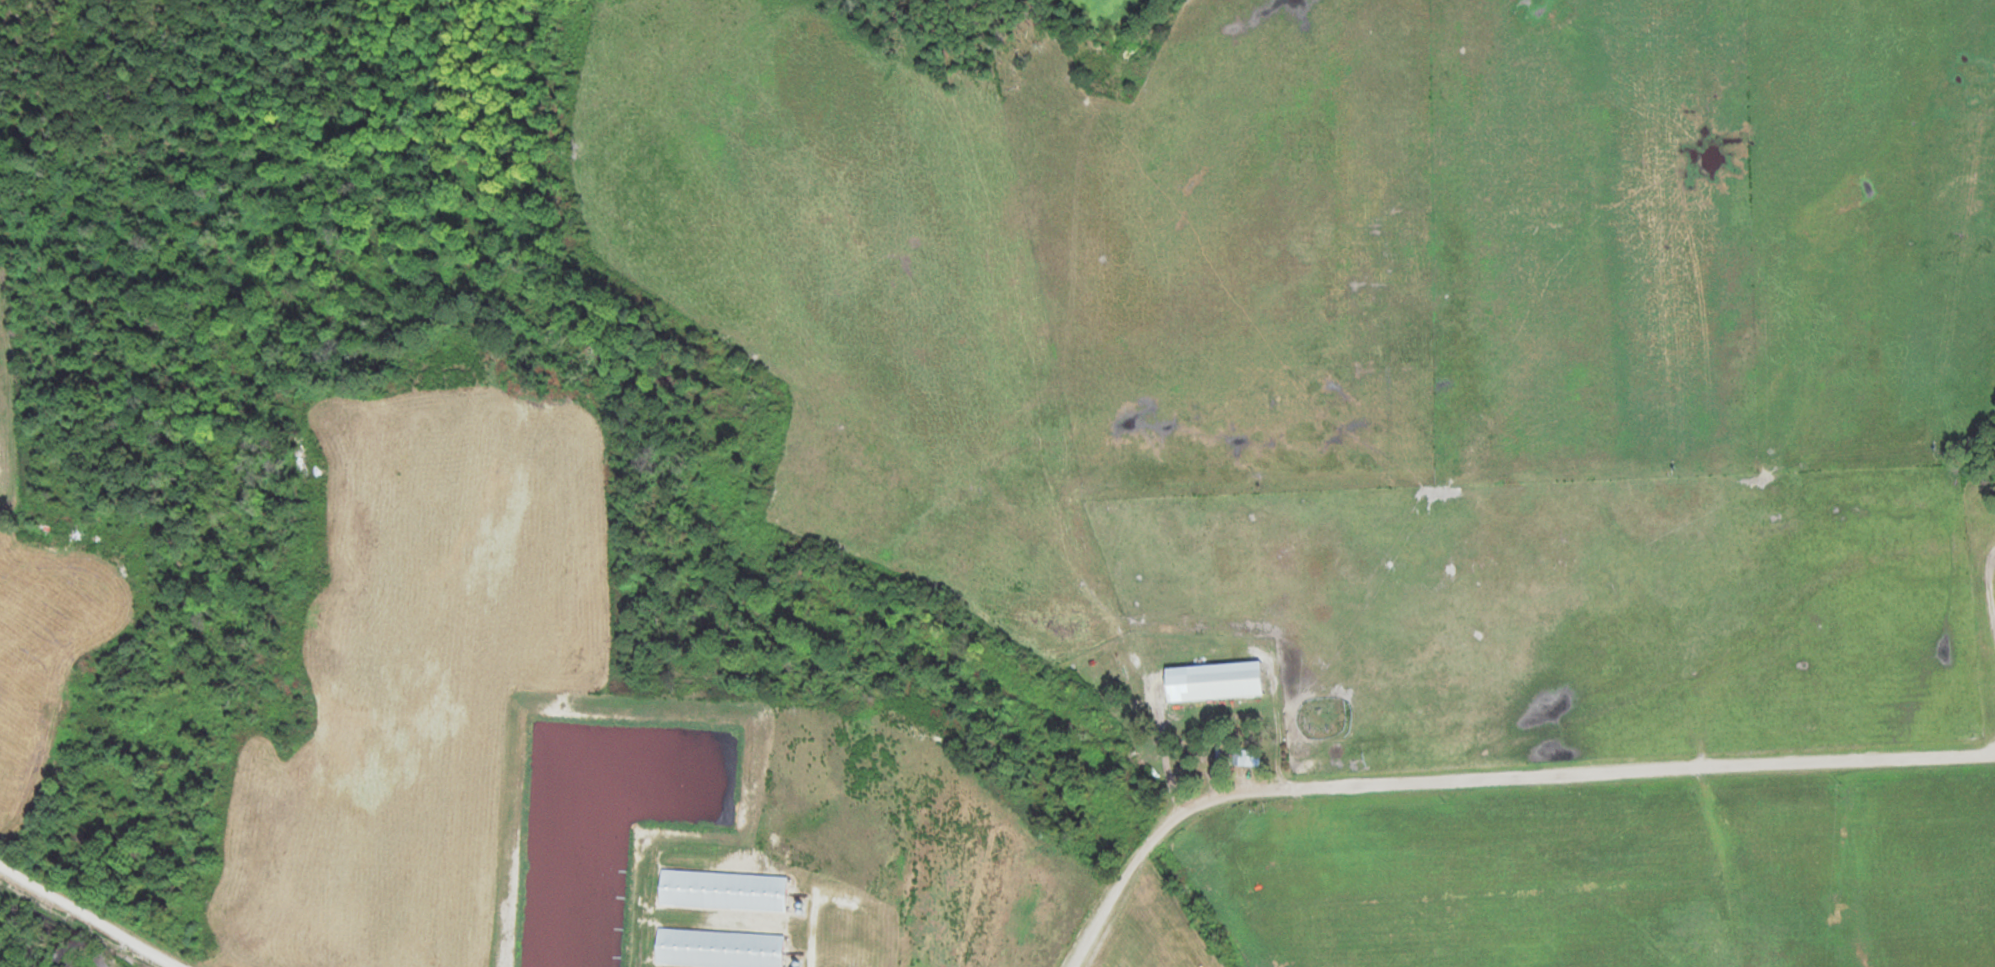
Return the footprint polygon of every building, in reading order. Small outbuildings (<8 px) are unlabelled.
[(1163,665),(1165,701),(1262,697),(1260,661),(1163,665)] [(1253,765),(1253,749),(1238,749),(1238,765),(1253,765)] [(660,869),(658,906),(783,912),(785,875),(660,869)] [(782,934),(656,929),(655,966),(689,966),(781,966),(782,934)]
